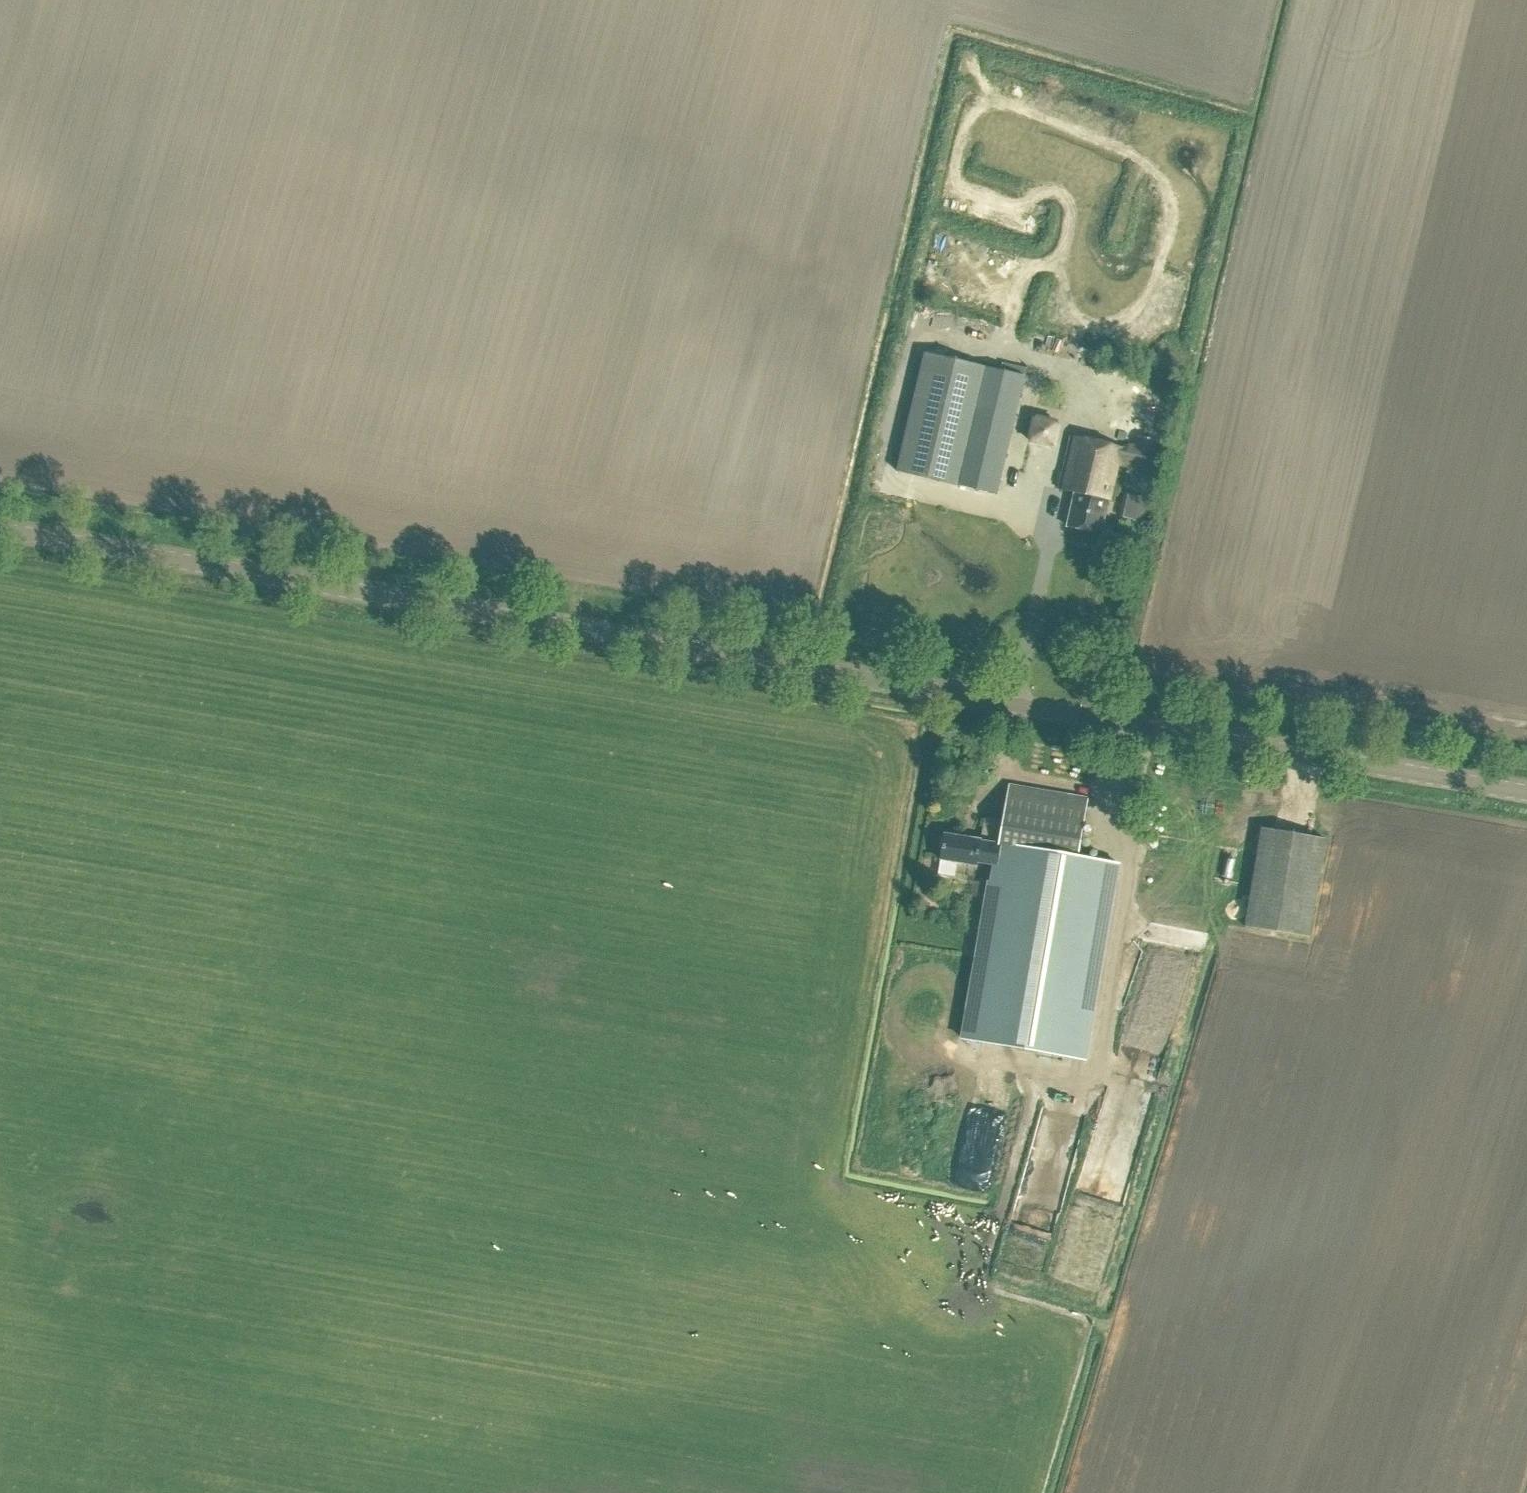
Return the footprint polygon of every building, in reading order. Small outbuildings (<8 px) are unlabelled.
[(927,353),(898,473),(997,497),(1026,376),(927,353)] [(1035,419),(1029,442),(1029,444),(1052,449),(1053,447),(1058,424),(1059,422),(1062,407),(1038,402),(1035,416),(1035,419)] [(1075,492),(1071,510),(1067,526),(1102,535),(1110,500),(1114,501),(1124,458),(1121,458),(1124,449),(1071,436),(1059,488),(1075,492)] [(978,862),(993,865),(991,883),(987,883),(962,1039),(1086,1060),(1121,865),(1078,858),(1088,800),(1010,786),(1000,844),(945,835),(940,861),(938,876),(955,879),(958,864),(977,868),(978,862)] [(1260,831),(1244,927),(1309,938),(1324,840),(1260,831)]
